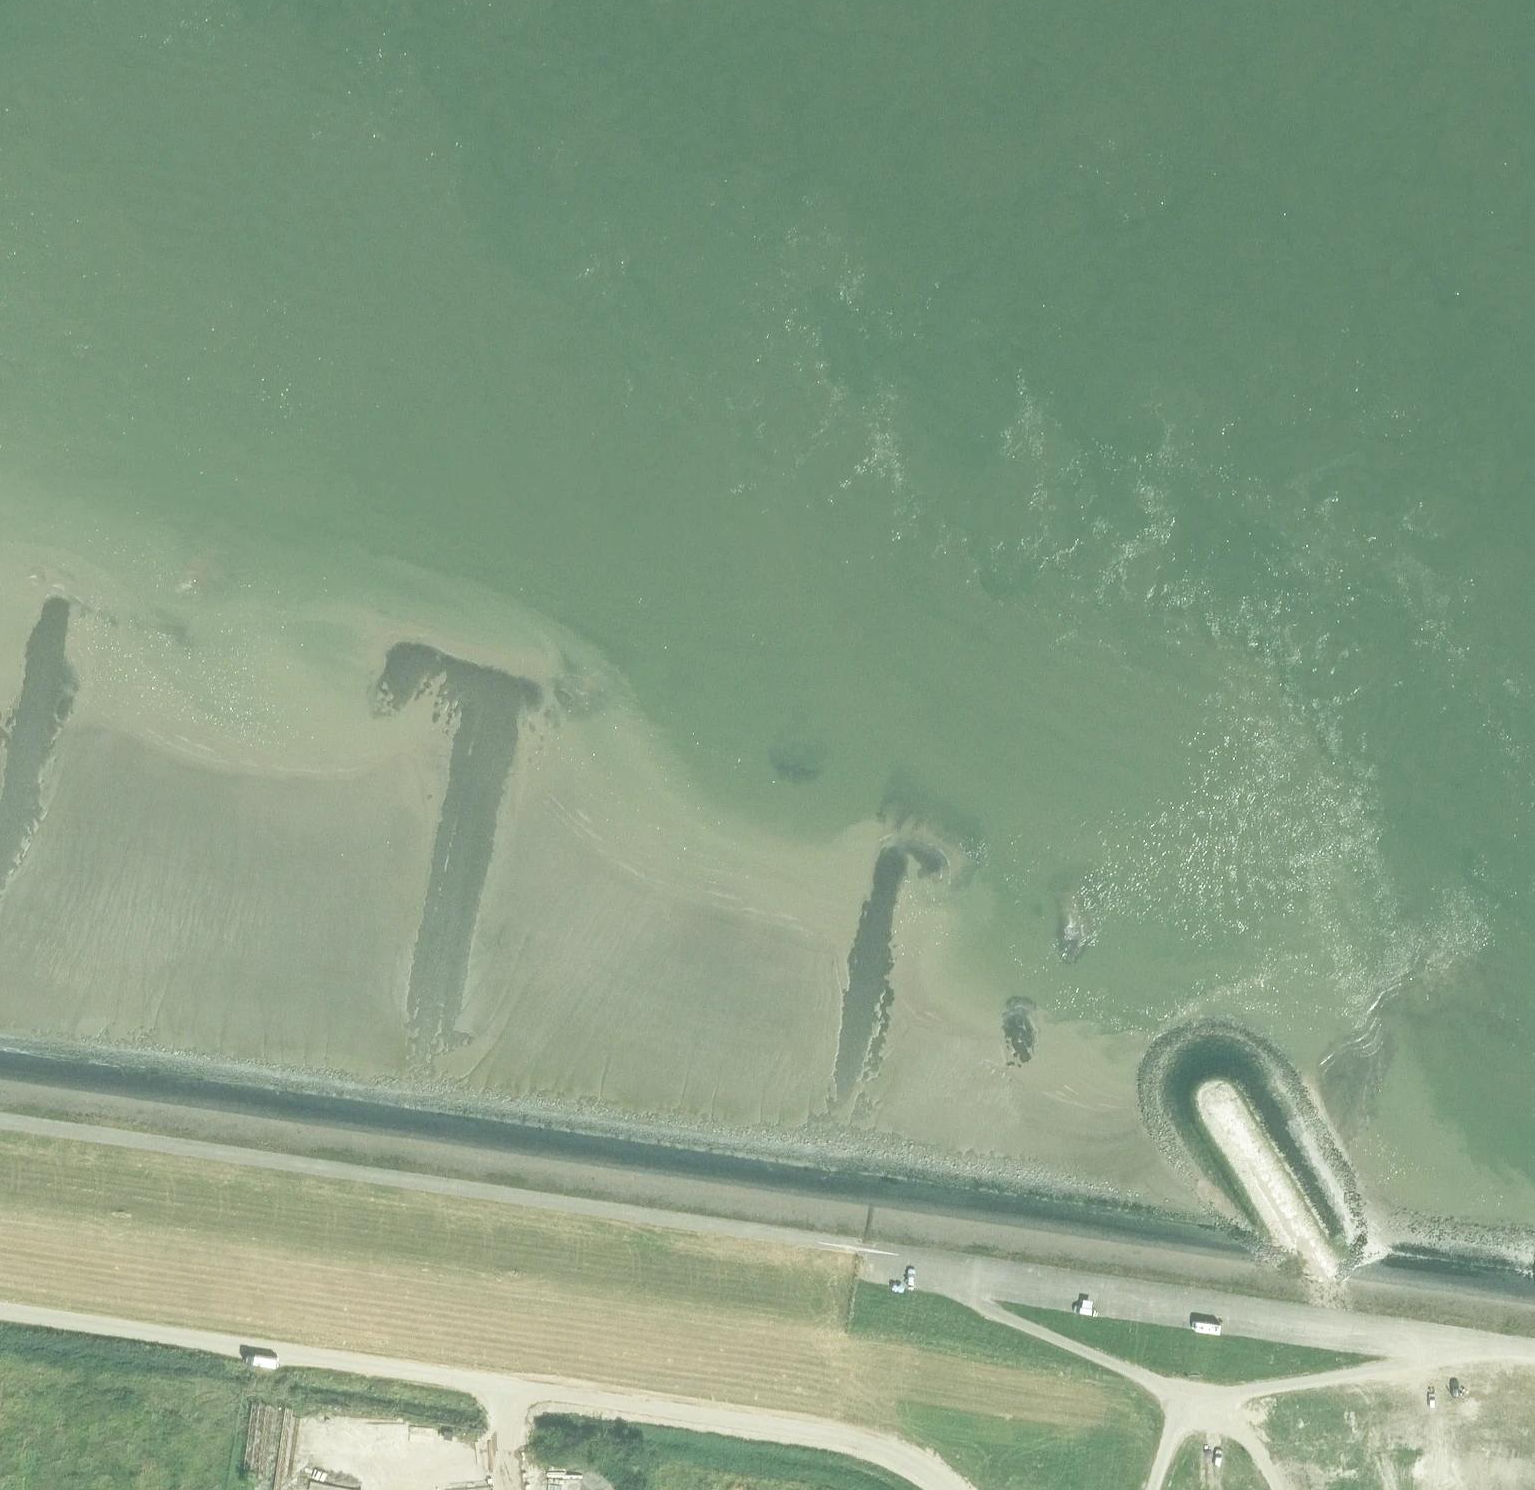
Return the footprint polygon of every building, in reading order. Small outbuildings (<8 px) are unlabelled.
[(474,1484),(464,1484),(466,1452),(430,1450),(430,1442),(336,1437),(333,1489),(473,1489),(474,1484)]
